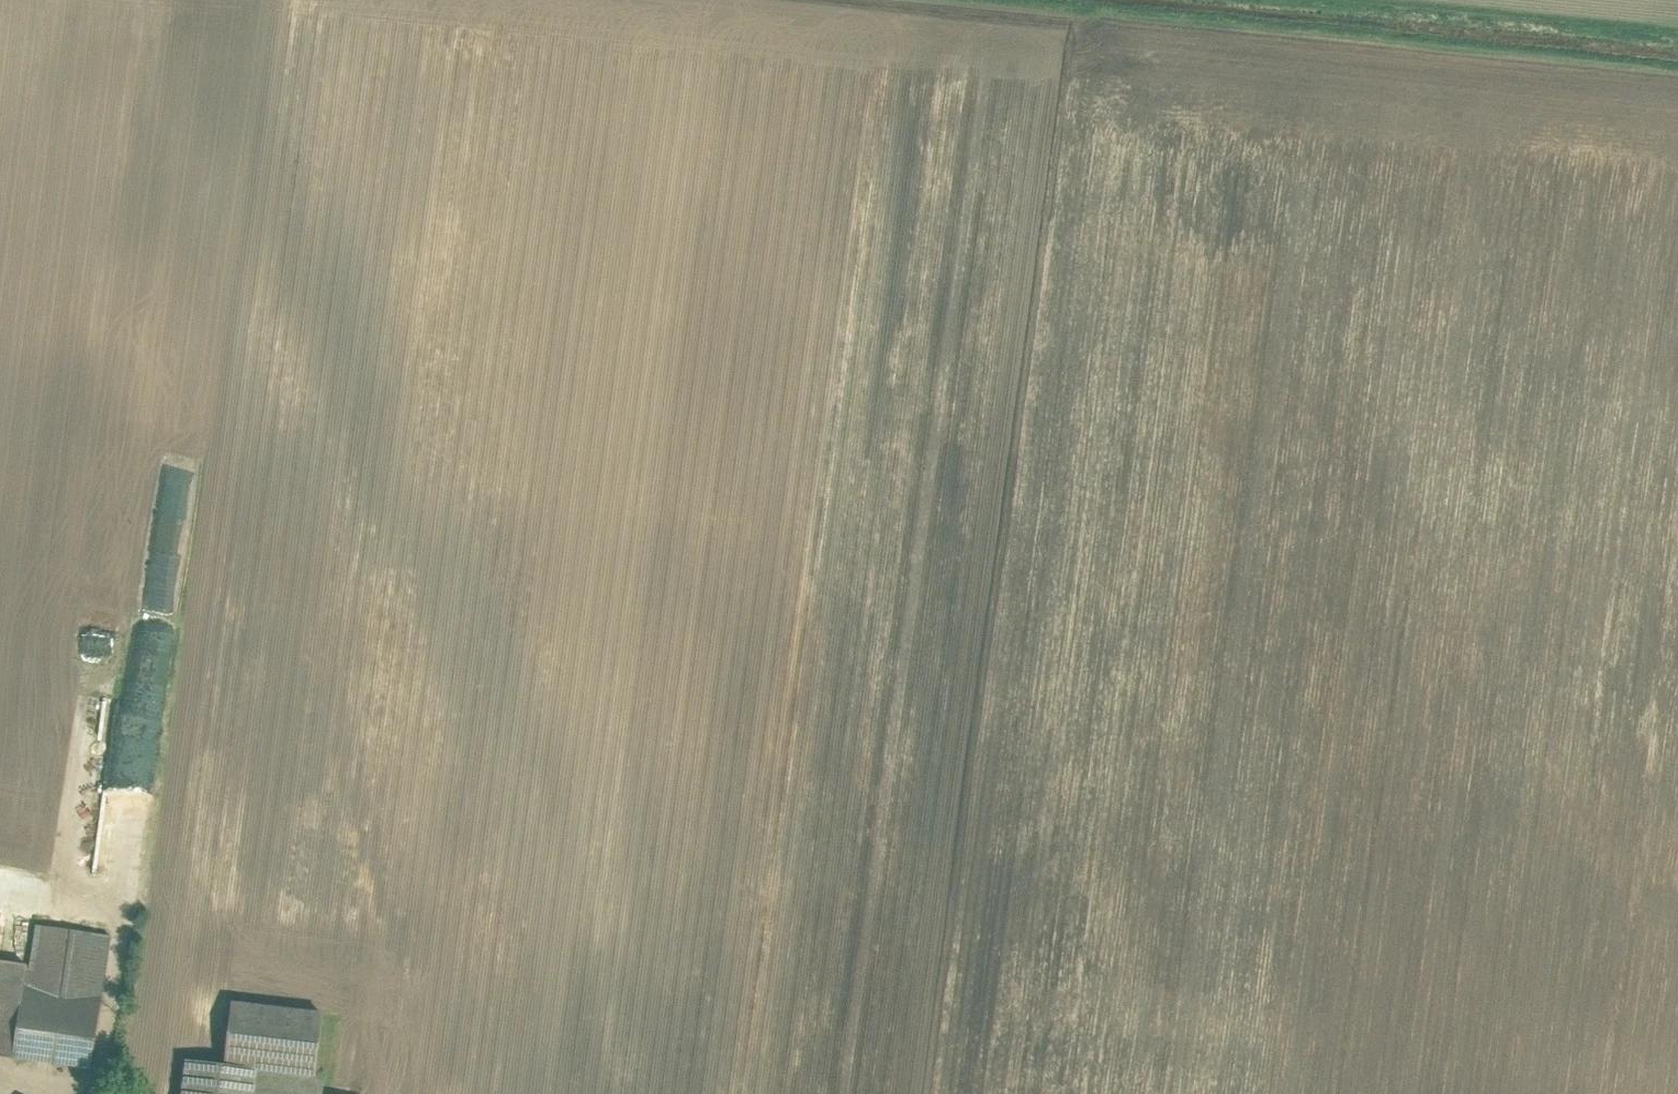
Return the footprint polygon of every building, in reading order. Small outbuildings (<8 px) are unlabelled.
[(148,815),(154,757),(102,752),(94,819),(129,823),(130,813),(148,815)] [(18,920),(13,956),(0,954),(0,1055),(74,1065),(92,930),(18,920)] [(160,1093),(231,1093),(234,1066),(293,1073),(302,1008),(209,996),(201,1057),(166,1053),(160,1093)]
